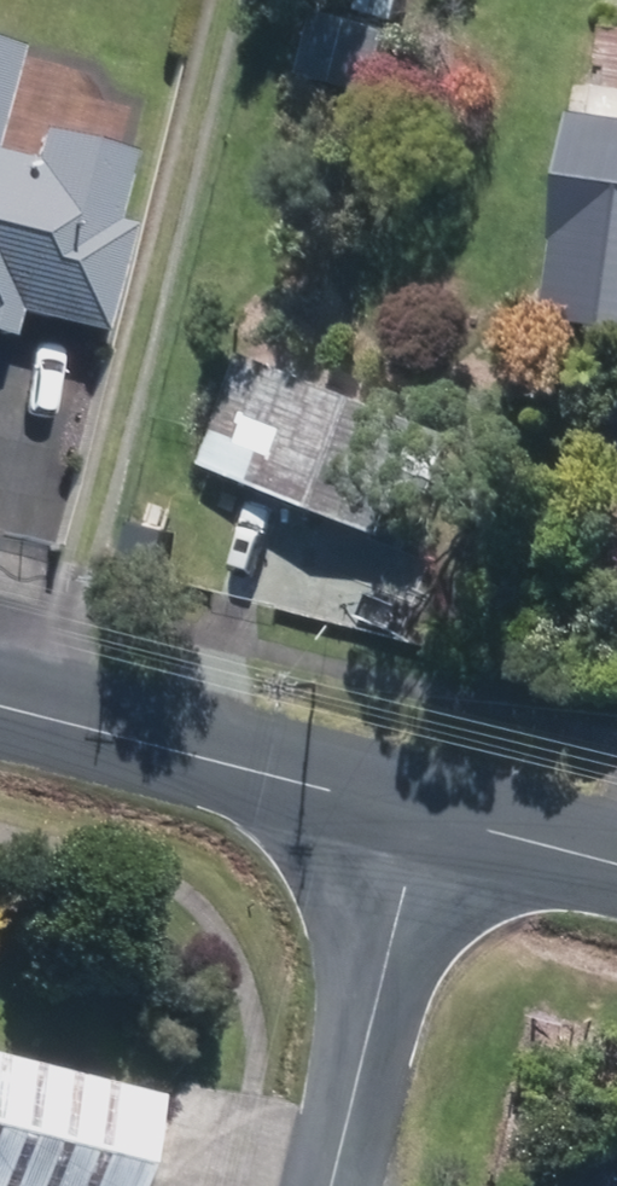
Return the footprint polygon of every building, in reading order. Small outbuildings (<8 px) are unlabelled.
[(382,19),(386,0),(353,0),(351,14),(382,19)] [(288,77),(361,98),(379,35),(308,15),(288,77)] [(616,335),(616,81),(565,74),(531,324),(616,335)] [(78,334),(103,227),(86,223),(101,156),(12,135),(6,161),(0,160),(0,315),(78,334)] [(189,463),(356,535),(403,429),(237,356),(189,463)] [(0,1044),(0,1185),(151,1185),(171,1076),(0,1044)]
